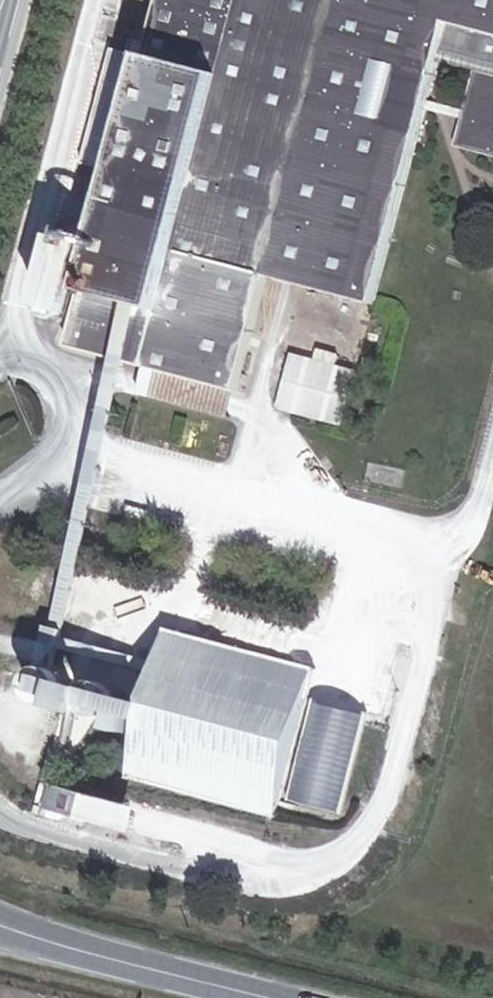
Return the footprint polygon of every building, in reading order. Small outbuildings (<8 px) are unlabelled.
[(150,21),(125,15),(120,35),(103,32),(72,142),(109,153),(90,217),(68,294),(60,325),(137,349),(225,376),(260,258),(356,288),(409,100),(414,83),(422,55),(463,68),(456,94),(451,111),(447,125),(492,138),(492,0),(155,0),(150,21)] [(409,100),(451,111),(456,94),(414,83),(409,100)] [(55,207),(33,285),(68,294),(90,217),(55,207)] [(267,393),(331,411),(345,358),(321,353),(322,346),(302,340),(300,345),(280,340),(267,393)] [(130,373),(219,399),(225,376),(137,349),(130,373)] [(78,656),(42,645),(50,610),(31,606),(29,616),(26,629),(14,667),(71,684),(78,656)] [(113,757),(261,801),(304,653),(158,611),(113,757)] [(99,707),(112,711),(121,678),(109,674),(111,666),(78,656),(71,684),(103,693),(99,707)] [(24,786),(44,793),(51,765),(60,732),(40,728),(24,786)] [(99,810),(108,783),(51,765),(44,793),(99,810)]
